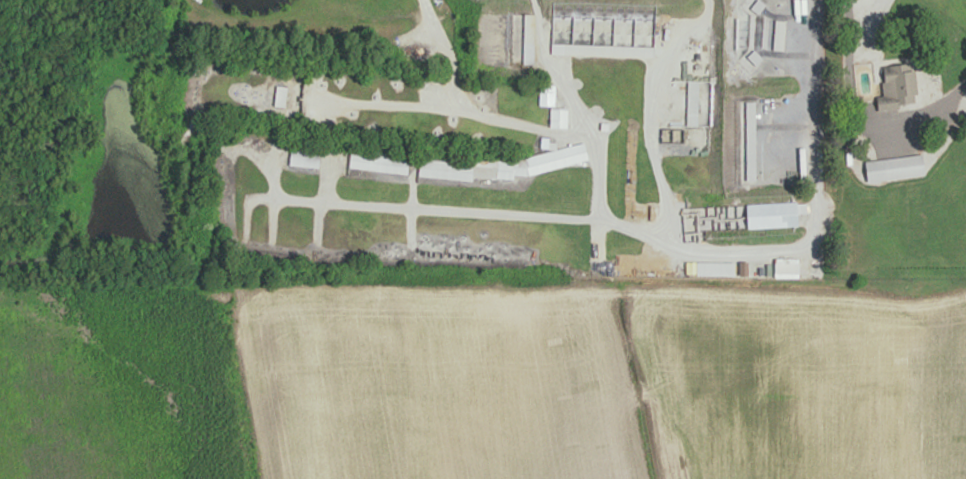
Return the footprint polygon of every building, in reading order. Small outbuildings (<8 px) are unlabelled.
[(555,3),(553,41),(634,43),(635,15),(629,15),(629,5),(555,3)] [(536,65),(535,14),(525,14),(525,65),(536,65)] [(786,20),(776,20),(776,51),(786,51),(786,20)] [(879,110),(920,105),(915,63),(884,67),(887,96),(878,97),(879,110)] [(286,106),(287,87),(277,86),(276,105),(286,106)] [(757,101),(746,102),(747,181),(758,181),(757,101)] [(569,128),(569,108),(552,108),(552,128),(569,128)] [(322,148),(292,145),(290,166),(320,168),(322,148)] [(349,169),(409,174),(410,156),(351,152),(349,169)] [(927,177),(926,155),(867,161),(869,182),(927,177)] [(806,203),(748,204),(749,229),(801,228),(800,213),(807,213),(806,203)]
